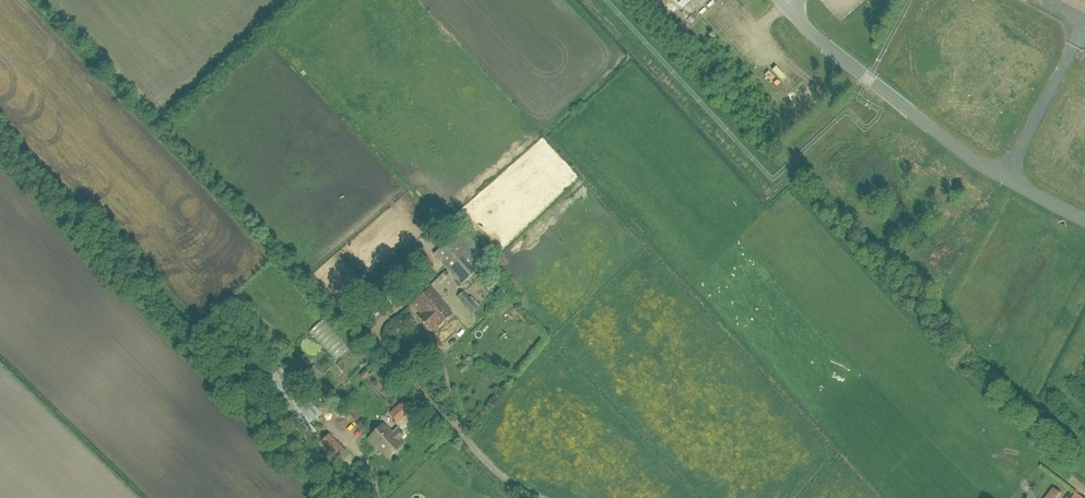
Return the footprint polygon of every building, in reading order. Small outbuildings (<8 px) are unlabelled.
[(461,285),(481,268),(453,237),(434,255),(461,285)] [(438,327),(452,314),(439,301),(441,300),(431,289),(413,305),(421,314),(420,316),(421,317),(420,319),(430,330),(436,325),(438,327)] [(473,303),(463,292),(457,297),(473,314),(478,309),(478,308),(479,306),(475,302),(473,303)] [(368,312),(375,319),(387,308),(380,300),(368,312)] [(306,441),(317,433),(309,425),(321,413),(280,367),(258,387),(306,441)] [(359,377),(363,381),(368,375),(364,372),(359,377)] [(395,410),(390,415),(397,423),(402,418),(409,412),(402,404),(395,410)] [(393,434),(383,424),(367,440),(376,449),(378,447),(390,458),(404,445),(398,439),(403,435),(398,429),(393,434)] [(331,445),(323,437),(318,442),(326,450),(338,462),(346,453),(335,441),(331,445)] [(1053,488),(1045,497),(1060,497),(1063,495),(1053,488)]
